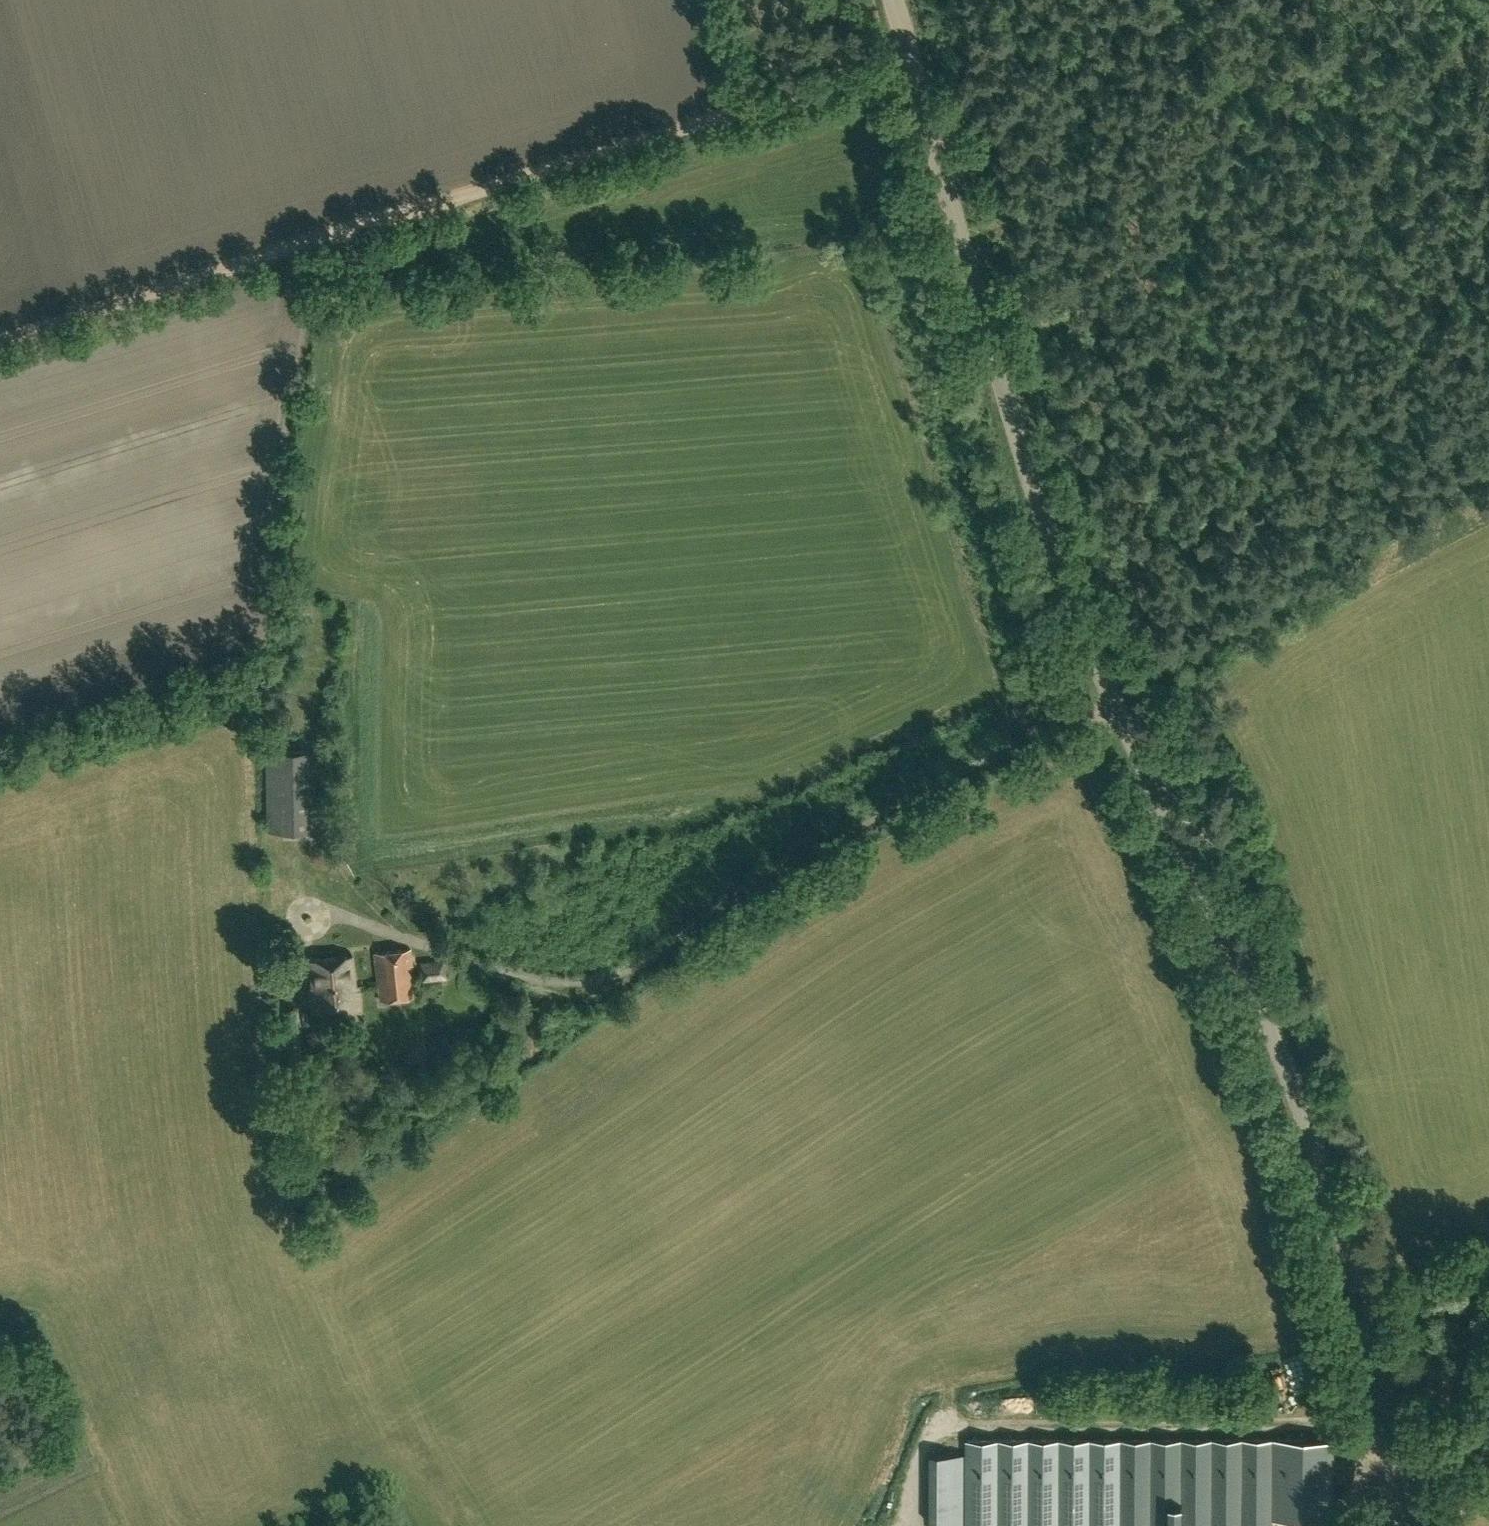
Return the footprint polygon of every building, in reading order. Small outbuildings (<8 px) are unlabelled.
[(266,750),(267,830),(310,830),(308,749),(266,750)] [(417,995),(411,948),(375,953),(381,1000),(417,995)] [(356,1006),(351,956),(311,960),(314,986),(310,987),(312,1010),(356,1006)] [(444,976),(443,960),(421,962),(422,978),(444,976)] [(284,1029),(298,1028),(295,1008),(282,1010),(284,1029)] [(967,1525),(1273,1525),(1273,1520),(1329,1519),(1328,1439),(967,1439),(967,1525)] [(929,1525),(965,1525),(964,1454),(929,1454),(929,1525)]
